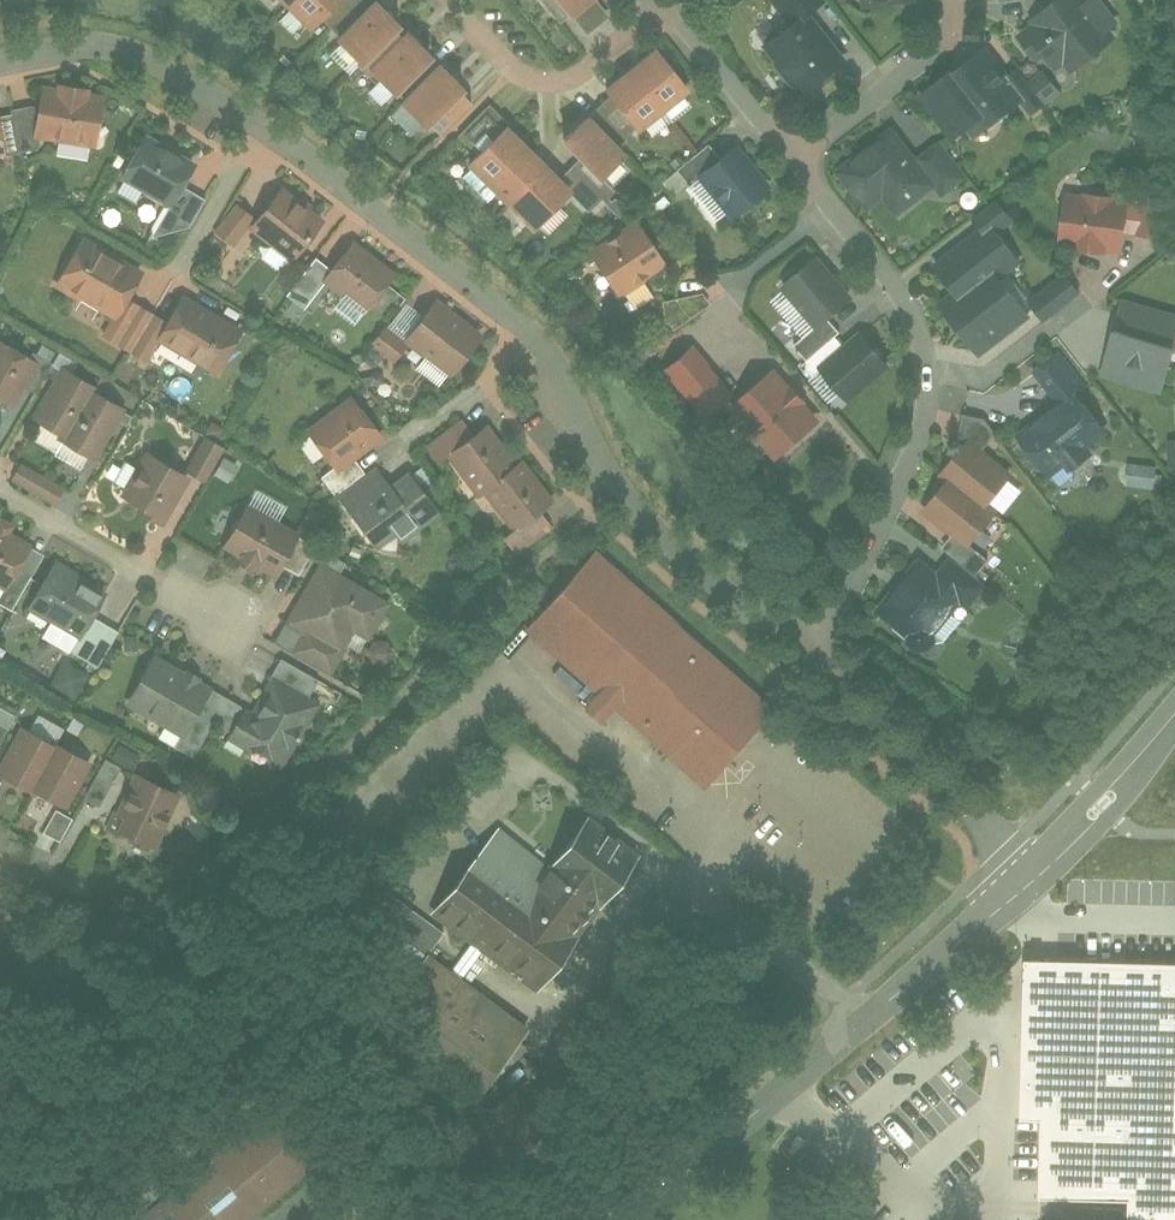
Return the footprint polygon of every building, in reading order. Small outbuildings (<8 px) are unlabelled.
[(285,3),(313,30),(342,0),(288,0),(285,3)] [(377,0),(376,0),(333,41),(362,72),(406,30),(377,0)] [(562,22),(592,0),(546,0),(562,22)] [(923,0),(861,0),(861,8),(923,3),(923,0)] [(1106,47),(1071,0),(1060,0),(1025,25),(1064,78),(1106,47)] [(762,46),(802,97),(844,64),(804,13),(762,46)] [(435,60),(406,30),(362,72),(392,102),(435,60)] [(691,92),(657,50),(632,71),(666,113),(691,92)] [(465,91),(435,60),(392,102),(421,133),(465,91)] [(946,73),(917,97),(953,141),(973,126),(982,138),(1014,113),(971,60),(950,78),(946,73)] [(666,113),(632,71),(606,93),(640,134),(666,113)] [(45,87),(39,143),(98,149),(104,93),(45,87)] [(593,111),(561,144),(599,181),(631,149),(593,111)] [(9,155),(0,113),(0,157),(9,155)] [(894,126),(838,172),(868,209),(883,197),(900,218),(938,188),(944,196),(970,176),(941,141),(920,158),(894,126)] [(542,161),(510,129),(470,169),(503,201),(542,161)] [(146,138),(121,179),(172,210),(197,168),(146,138)] [(773,193),(742,149),(698,181),(728,224),(773,193)] [(575,193),(542,161),(503,201),(535,233),(575,193)] [(1131,200),(1066,191),(1058,244),(1124,253),(1131,200)] [(278,192),(249,229),(294,263),(322,226),(278,192)] [(955,293),(938,308),(979,353),(1030,307),(1001,275),(1020,258),(1001,237),(1017,222),(998,200),(974,222),(978,226),(932,268),(955,293)] [(665,264),(639,223),(590,254),(617,295),(665,264)] [(79,241),(56,287),(123,319),(146,273),(79,241)] [(350,246),(326,282),(374,314),(398,278),(350,246)] [(852,300),(821,258),(783,285),(814,328),(852,300)] [(674,326),(708,304),(698,288),(663,310),(674,326)] [(1174,358),(1174,311),(1126,297),(1103,375),(1165,392),(1174,358)] [(182,301),(160,342),(221,374),(242,332),(182,301)] [(406,343),(452,373),(478,334),(432,304),(406,343)] [(891,371),(864,335),(822,366),(849,402),(891,371)] [(4,403),(31,358),(0,340),(0,401),(4,403)] [(736,392),(697,345),(665,371),(704,418),(736,392)] [(408,347),(400,358),(415,369),(423,358),(408,347)] [(1056,405),(1019,432),(1049,473),(1116,424),(1063,353),(1033,375),(1056,405)] [(59,436),(90,384),(64,369),(33,420),(59,436)] [(817,420),(775,370),(735,404),(777,454),(817,420)] [(85,451),(116,400),(90,384),(59,436),(85,451)] [(353,397),(307,432),(340,474),(385,440),(353,397)] [(474,426),(436,454),(473,505),(484,498),(509,533),(543,508),(512,466),(506,471),(474,426)] [(184,469),(206,481),(225,447),(203,435),(184,469)] [(996,514),(985,505),(1010,476),(968,439),(940,472),(948,479),(921,511),(965,549),(996,514)] [(153,449),(123,494),(162,520),(192,475),(153,449)] [(230,482),(239,466),(224,458),(215,474),(230,482)] [(19,464),(11,483),(57,504),(66,484),(19,464)] [(1128,485),(1154,487),(1156,466),(1129,464),(1128,485)] [(442,516),(414,472),(394,485),(388,475),(348,501),(382,554),(442,516)] [(300,533),(248,504),(224,547),(277,576),(300,533)] [(8,588),(31,543),(0,528),(0,584),(8,588)] [(776,711),(595,552),(528,629),(597,691),(583,709),(601,725),(616,709),(709,787),(776,711)] [(933,576),(917,564),(879,613),(922,646),(953,607),(960,613),(982,584),(947,557),(933,576)] [(54,561),(28,607),(83,638),(109,592),(54,561)] [(388,600),(319,566),(292,620),(361,654),(388,600)] [(156,658),(129,708),(187,739),(213,689),(156,658)] [(65,659),(49,688),(75,702),(91,673),(65,659)] [(317,703),(273,680),(254,716),(261,720),(248,746),(284,765),(317,703)] [(0,763),(0,774),(29,788),(53,741),(20,724),(0,763)] [(53,741),(29,788),(62,805),(86,757),(53,741)] [(137,774),(112,828),(144,843),(169,789),(137,774)] [(44,832),(59,840),(71,817),(55,809),(44,832)] [(535,999),(641,858),(589,819),(551,870),(495,829),(427,920),(535,999)] [(0,906),(0,938),(10,910),(0,906)] [(486,1088),(527,1031),(391,933),(350,989),(486,1088)] [(1047,974),(1044,1076),(1066,1076),(1062,1194),(1164,1198),(1163,1219),(1174,1219),(1174,979),(1047,974)] [(150,1219),(263,1219),(312,1182),(268,1127),(150,1219)]
